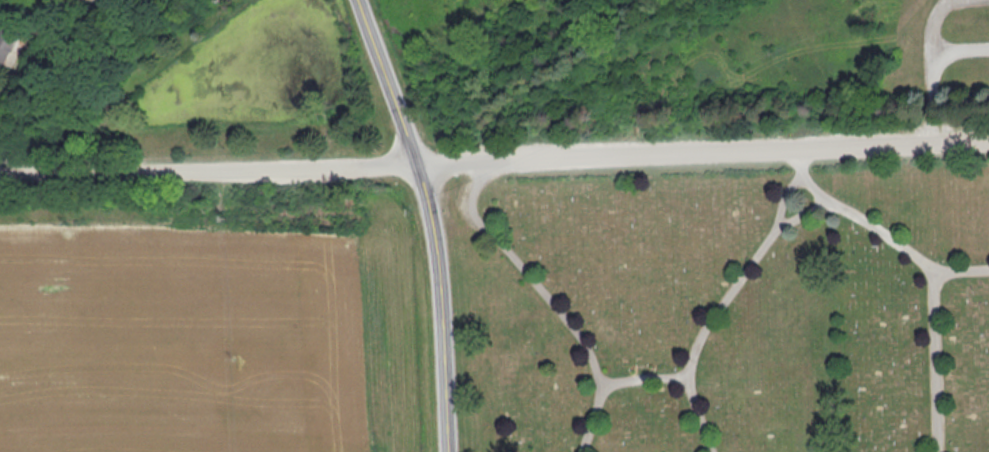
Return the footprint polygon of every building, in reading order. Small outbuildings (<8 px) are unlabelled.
[(1,74),(29,16),(12,7),(0,32),(0,74),(1,74)]
